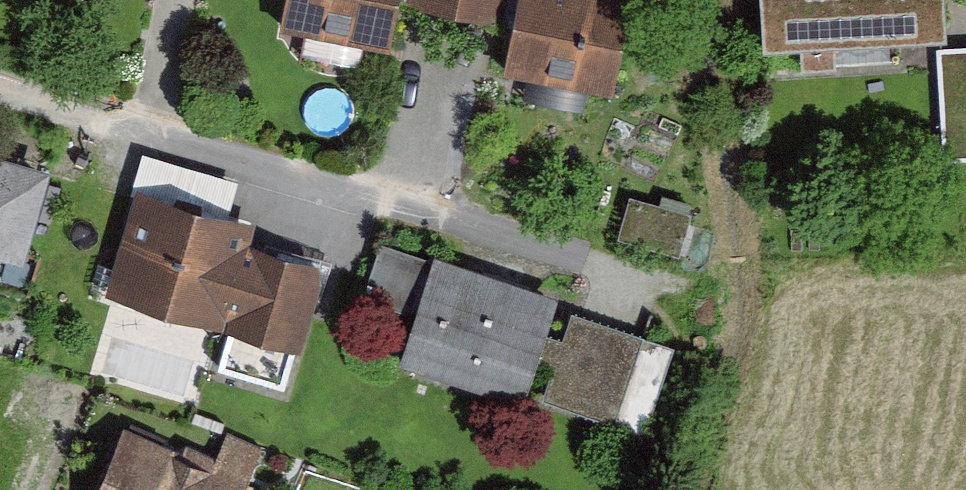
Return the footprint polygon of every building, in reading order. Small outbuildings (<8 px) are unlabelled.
[(299,7),(402,26),(407,0),(300,0),(299,7)] [(513,9),(515,0),(462,0),(513,9)] [(521,67),(624,85),(640,0),(533,0),(521,67)] [(854,36),(963,30),(961,0),(780,0),(782,39),(819,37),(820,60),(855,58),(854,36)] [(953,44),(958,153),(965,153),(965,43),(953,44)] [(34,253),(60,166),(0,149),(0,243),(34,253)] [(127,285),(244,318),(265,243),(272,220),(155,187),(127,285)] [(705,210),(645,191),(632,231),(693,250),(705,210)] [(441,254),(394,239),(379,284),(426,299),(441,254)] [(331,262),(265,243),(244,318),(310,336),(331,262)] [(570,297),(451,258),(422,347),(541,386),(551,355),(559,329),(570,297)] [(588,307),(578,335),(559,329),(551,355),(570,362),(559,393),(630,416),(626,426),(657,436),(688,340),(658,330),(588,307)] [(298,381),(310,336),(244,318),(231,362),(298,381)] [(267,477),(136,425),(110,489),(262,489),(267,477)]
